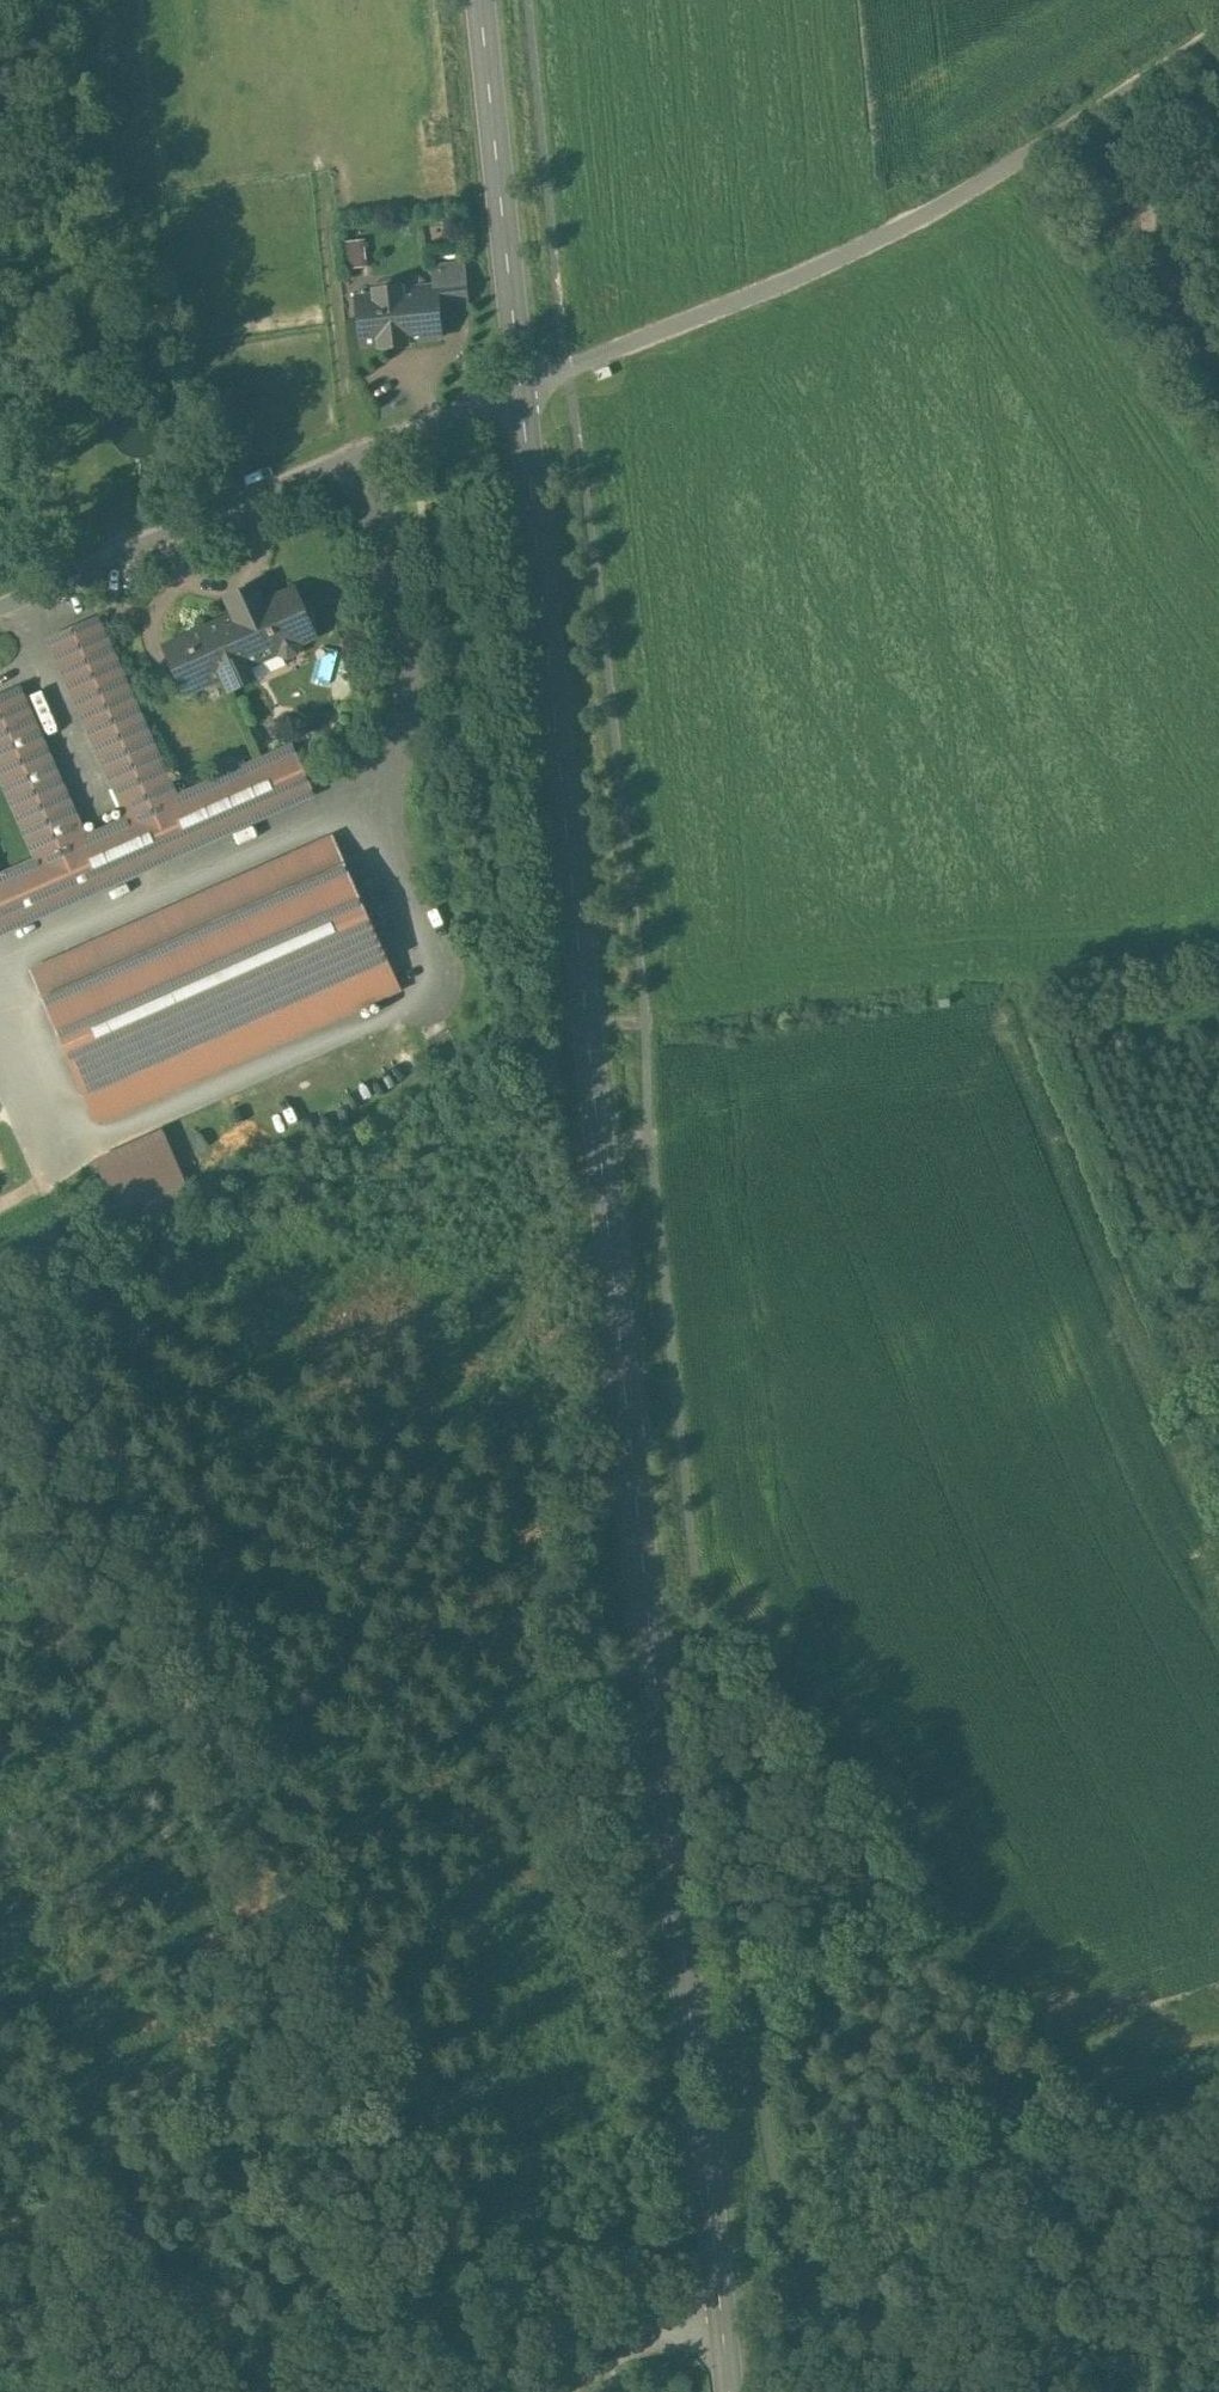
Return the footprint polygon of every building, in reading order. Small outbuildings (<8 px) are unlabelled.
[(347,266),(368,264),(366,236),(345,238),(347,266)] [(462,263),(431,266),(433,285),(435,285),(437,304),(466,301),(462,263)] [(401,286),(373,289),(374,295),(356,297),(361,344),(378,343),(379,347),(407,344),(406,340),(440,336),(437,304),(435,285),(433,285),(401,288),(401,286)] [(234,615),(174,642),(194,687),(223,674),(224,679),(246,669),(244,665),(280,649),(280,650),(286,653),(293,650),(295,644),(295,642),(303,639),(283,593),(261,603),(258,595),(231,607),(234,615)] [(175,797),(95,617),(48,638),(127,818),(175,797)] [(149,642),(146,633),(132,638),(135,647),(149,642)] [(17,687),(0,695),(0,776),(36,858),(84,837),(17,687)] [(10,927),(311,793),(290,746),(175,797),(127,818),(84,837),(36,858),(0,874),(0,903),(10,927)] [(330,837),(31,970),(98,1121),(397,988),(330,837)] [(95,1152),(120,1225),(191,1201),(166,1128),(95,1152)]
